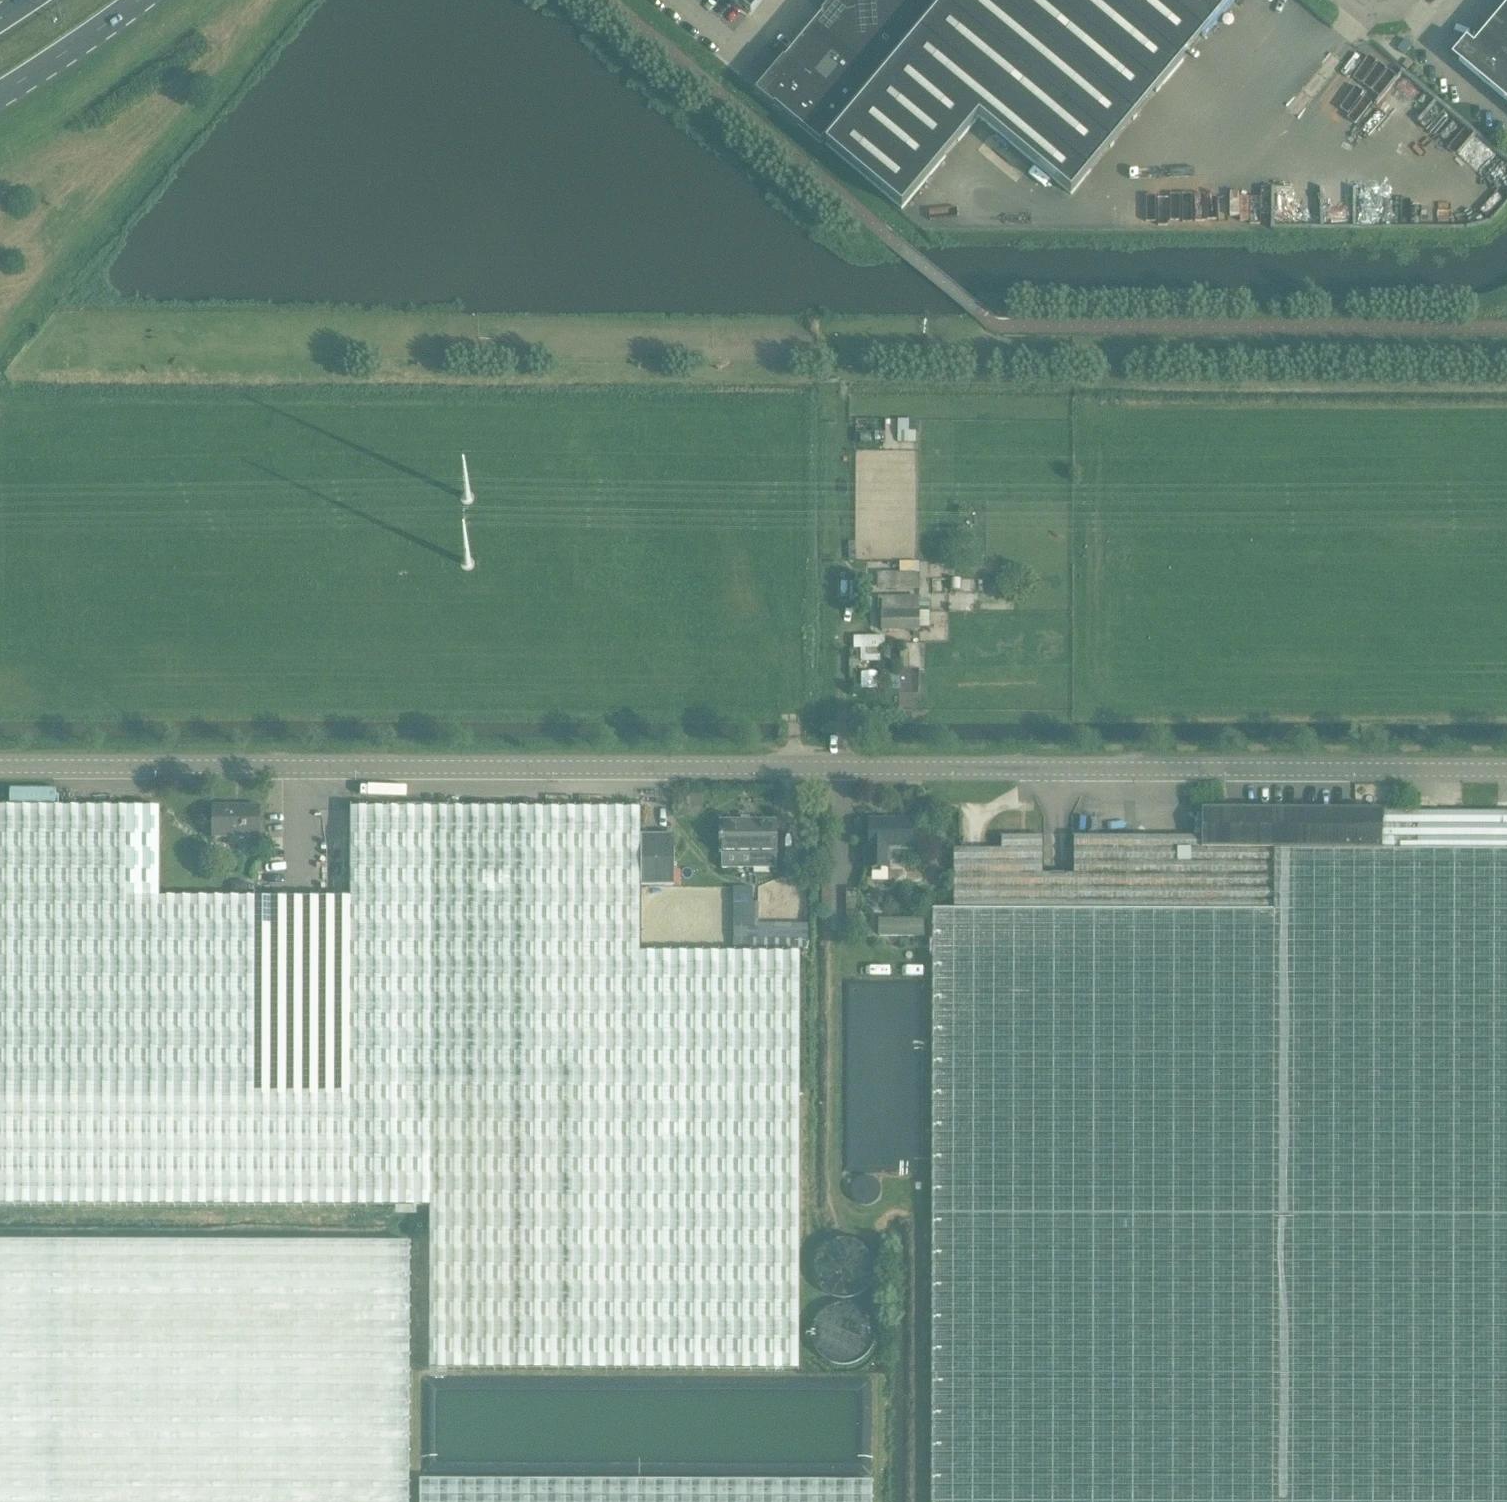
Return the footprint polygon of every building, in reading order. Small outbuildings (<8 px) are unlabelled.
[(750,14),(762,0),(733,0),(750,14)] [(941,0),(835,0),(759,92),(821,144),(941,0)] [(1234,0),(947,0),(825,145),(902,210),(979,118),(1071,195),(1234,0)] [(1473,45),(1466,39),(1451,56),(1506,103),(1506,4),(1473,45)] [(918,631),(918,612),(918,597),(881,596),(881,631),(918,631)] [(262,838),(263,807),(216,806),(215,837),(262,838)] [(348,1208),(348,1206),(429,1207),(429,1369),(798,1370),(799,954),(642,954),(642,938),(805,938),(805,913),(677,913),(678,888),(641,888),(642,836),(642,810),(629,810),(624,810),(607,810),(350,809),(350,812),(351,898),(160,899),(159,810),(155,810),(42,811),(0,811),(0,1207),(348,1208)] [(1202,809),(1202,836),(1202,851),(1214,851),(1275,851),(1382,851),(1383,812),(1383,809),(1202,809)] [(933,910),(933,1210),(932,1501),(1506,1501),(1506,813),(1493,812),(1383,812),(1382,851),(1275,851),(1274,912),(953,912),(953,910),(933,910)] [(913,850),(913,820),(869,820),(868,850),(864,850),(864,868),(892,869),(892,850),(913,850)] [(721,823),(721,852),(721,870),(776,871),(776,853),(776,823),(721,823)] [(646,836),(642,836),(641,888),(678,888),(679,875),(674,875),(674,836),(660,836),(646,836)] [(1001,849),(954,849),(953,901),(953,910),(953,912),(1274,912),(1275,851),(1214,851),(1202,851),(1202,836),(1074,836),(1074,875),(1042,875),(1042,836),(1001,836),(1001,849)] [(846,890),(846,931),(846,932),(858,932),(857,890),(846,890)] [(409,1240),(0,1239),(0,1501),(409,1501),(409,1240)] [(874,1481),(421,1480),(421,1501),(874,1501),(874,1481)]
